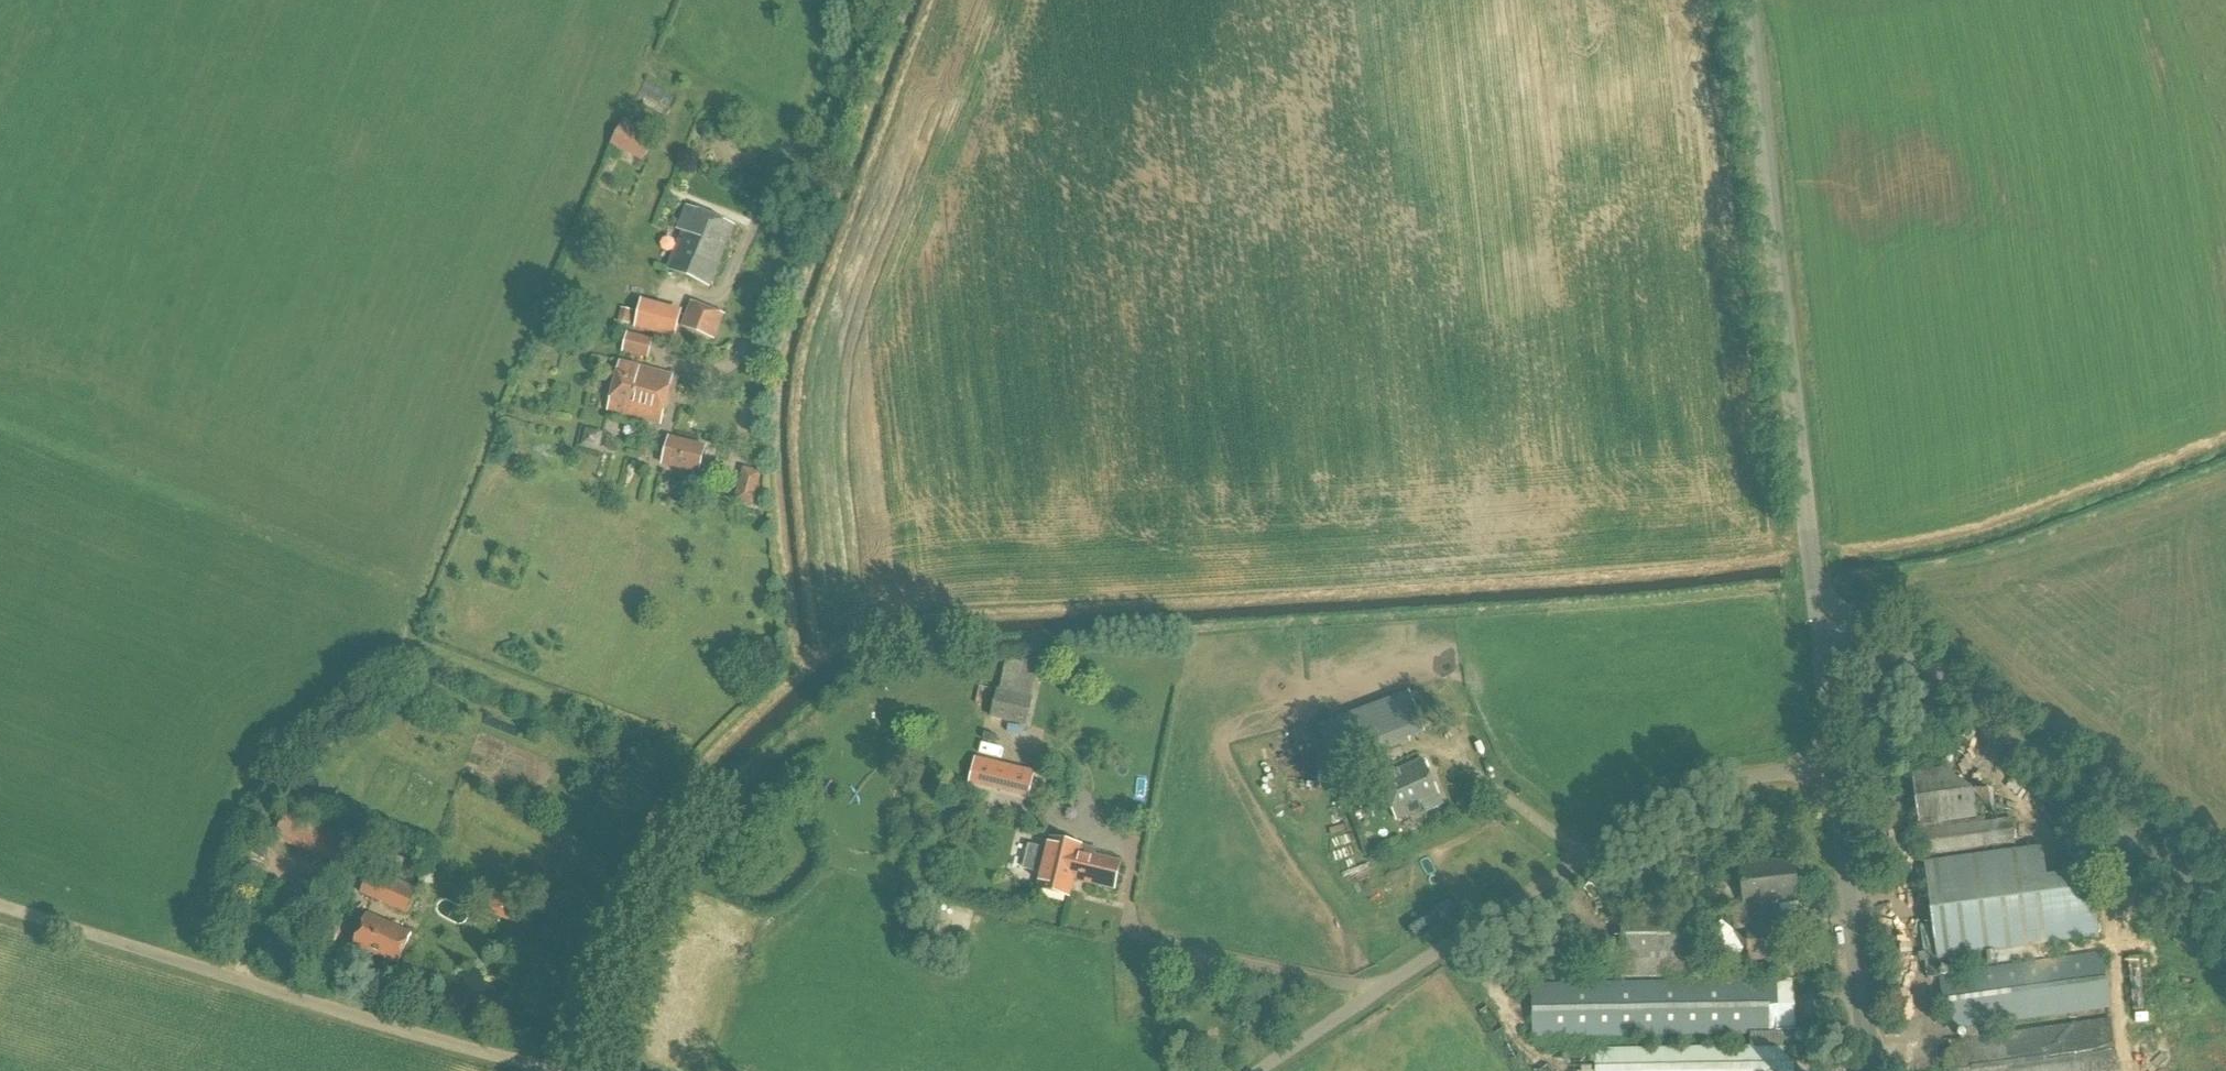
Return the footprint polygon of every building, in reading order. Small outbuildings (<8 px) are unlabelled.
[(612,143),(643,160),(656,137),(625,119),(612,143)] [(677,230),(683,232),(668,269),(710,287),(734,226),(687,207),(677,230)] [(643,300),(635,328),(675,338),(682,310),(643,300)] [(691,301),(681,327),(715,341),(726,315),(691,301)] [(618,321),(630,324),(633,311),(622,308),(618,321)] [(654,339),(627,331),(622,353),(648,359),(654,339)] [(674,376),(641,367),(621,362),(608,411),(661,424),(674,376)] [(668,436),(663,459),(701,468),(707,445),(668,436)] [(998,689),(991,717),(1027,726),(1034,698),(998,689)] [(1409,740),(1408,735),(1423,729),(1415,709),(1408,689),(1319,722),(1336,768),(1409,740)] [(1397,820),(1425,808),(1427,813),(1443,806),(1423,760),(1379,779),(1397,820)] [(1293,782),(1316,779),(1313,762),(1291,766),(1293,782)] [(1038,778),(980,764),(974,787),(1032,801),(1038,778)] [(1919,827),(1920,827),(1924,863),(2019,850),(2013,812),(1997,814),(1994,788),(1973,791),(1944,769),(1912,773),(1919,827)] [(1024,869),(1042,873),(1038,890),(1070,897),(1074,879),(1115,889),(1121,862),(1080,852),(1082,846),(1051,838),(1048,848),(1030,844),(1024,869)] [(1937,961),(2100,938),(2094,890),(2050,896),(2043,849),(1924,866),(1937,961)] [(1740,865),(1744,905),(1733,906),(1735,931),(1747,929),(1751,961),(1787,957),(1783,925),(1777,925),(1774,902),(1799,899),(1794,858),(1740,865)] [(370,872),(360,893),(407,915),(417,892),(370,872)] [(524,903),(504,895),(495,917),(516,925),(524,903)] [(1621,912),(1621,960),(1621,977),(1699,976),(1698,959),(1706,959),(1706,942),(1689,942),(1689,911),(1621,912)] [(412,934),(367,913),(352,945),(398,966),(412,934)] [(1938,975),(1941,994),(1947,1030),(2111,1008),(2104,952),(1938,975)] [(1595,1048),(1564,1049),(1564,1070),(1795,1070),(1792,979),(1532,983),(1533,1039),(1750,1035),(1750,1045),(1595,1048)] [(2111,1018),(1949,1041),(1953,1070),(2118,1070),(2111,1018)]
